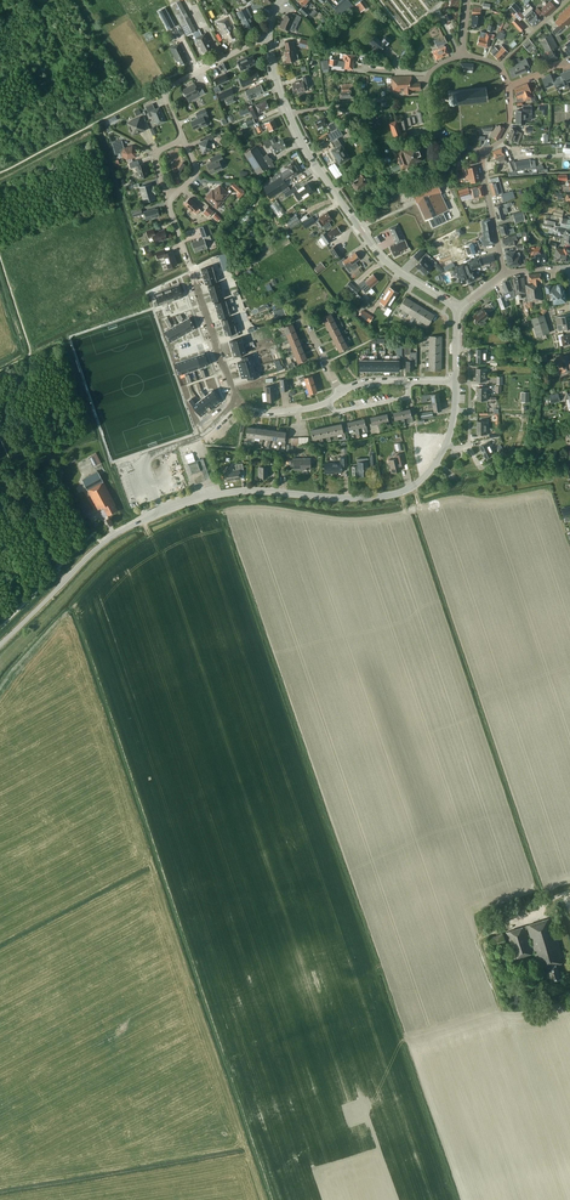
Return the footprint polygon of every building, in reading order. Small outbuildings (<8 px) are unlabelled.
[(203,53),(212,49),(208,41),(210,41),(206,33),(202,35),(199,30),(196,31),(180,0),(170,5),(186,36),(191,34),(199,48),(200,47),(203,53)] [(307,0),(298,0),(303,6),(299,10),(306,16),(310,12),(305,8),(308,5),(306,3),(308,1),(307,0)] [(335,9),(341,16),(353,5),(348,0),(345,0),(335,9)] [(364,0),(361,0),(357,3),(362,11),(368,6),(364,0)] [(537,8),(535,10),(539,15),(542,13),(545,17),(556,8),(550,1),(540,10),(537,8)] [(519,10),(520,9),(514,2),(508,8),(514,14),(519,10)] [(567,26),(569,24),(569,4),(558,16),(559,17),(554,22),(558,26),(557,26),(553,29),(551,31),(555,35),(566,25),(567,26)] [(252,16),(247,7),(236,12),(244,27),(246,26),(248,30),(255,26),(250,17),(252,16)] [(471,26),(479,27),(481,15),(480,15),(481,8),(472,7),(471,18),(472,19),(471,26)] [(317,12),(314,9),(309,13),(312,17),(317,12)] [(533,27),(540,20),(531,10),(524,17),(533,27)] [(285,15),(280,26),(289,30),(294,19),(299,21),(301,16),(293,13),(291,17),(285,15)] [(444,15),(447,21),(452,19),(449,13),(444,15)] [(228,16),(225,17),(224,14),(218,17),(220,20),(217,22),(224,35),(227,34),(230,39),(235,37),(231,30),(233,29),(231,25),(232,25),(228,16)] [(160,26),(172,20),(170,16),(158,22),(160,26)] [(525,27),(516,18),(513,21),(516,24),(515,25),(520,31),(525,27)] [(493,39),(495,35),(480,31),(477,44),(488,47),(491,38),(493,39)] [(499,31),(496,38),(502,41),(505,34),(499,31)] [(557,47),(551,34),(539,40),(544,52),(541,54),(545,64),(557,58),(553,49),(557,47)] [(392,41),(386,35),(381,41),(374,36),(370,41),(369,45),(371,46),(373,46),(374,45),(380,51),(377,54),(381,57),(384,54),(382,52),(392,41)] [(165,50),(169,48),(177,62),(179,61),(181,65),(187,62),(184,56),(185,55),(183,52),(184,51),(180,42),(179,43),(175,36),(162,43),(165,50)] [(444,45),(442,46),(441,45),(446,42),(444,36),(434,41),(437,48),(432,51),(436,59),(448,54),(444,45)] [(310,41),(300,38),(298,46),(308,49),(310,41)] [(535,46),(529,39),(522,45),(529,52),(535,46)] [(284,51),(286,62),(298,60),(298,59),(297,54),(296,54),(294,54),(293,49),(295,49),(293,40),(284,42),(286,51),(284,51)] [(490,52),(494,56),(498,61),(507,52),(501,45),(497,49),(495,47),(490,52)] [(343,61),(353,62),(354,55),(343,54),(343,60),(343,61)] [(248,57),(237,62),(241,70),(252,65),(251,64),(256,62),(253,56),(248,58),(248,57)] [(333,59),(329,59),(329,62),(328,65),(342,66),(342,68),(352,69),(353,62),(343,61),(343,60),(338,60),(338,58),(333,57),(333,59)] [(459,71),(472,72),(473,63),(460,62),(459,71)] [(508,68),(512,77),(526,72),(525,68),(522,62),(508,68)] [(564,83),(569,81),(569,70),(560,74),(561,76),(564,83)] [(257,71),(255,72),(254,71),(239,78),(243,86),(254,81),(253,80),(260,77),(257,71)] [(215,78),(218,86),(229,81),(226,73),(215,78)] [(554,84),(552,79),(551,75),(541,79),(545,88),(554,84)] [(291,84),(294,93),(305,91),(304,88),(309,87),(307,76),(302,78),(302,81),(291,84)] [(420,83),(412,84),(411,76),(391,77),(392,92),(404,91),(404,94),(411,94),(411,90),(420,90),(420,83)] [(565,85),(564,83),(561,76),(552,79),(554,84),(556,89),(565,85)] [(531,92),(527,83),(513,89),(518,99),(517,99),(518,102),(522,101),(524,101),(531,98),(529,93),(531,92)] [(198,93),(199,96),(205,93),(201,86),(197,88),(195,84),(182,90),(189,102),(196,98),(195,95),(198,93)] [(341,84),(341,87),(341,90),(339,90),(340,98),(351,97),(350,84),(341,84)] [(245,91),(249,99),(257,96),(257,95),(264,92),(260,85),(256,87),(255,86),(245,91)] [(221,100),(234,94),(232,88),(219,95),(221,100)] [(450,102),(451,105),(487,101),(485,88),(449,92),(449,95),(448,98),(448,100),(450,102)] [(236,101),(234,96),(225,100),(227,105),(236,101)] [(268,104),(266,100),(255,105),(255,104),(248,107),(254,118),(260,116),(259,113),(263,111),(263,110),(269,108),(267,104),(268,104)] [(153,116),(157,125),(165,121),(159,107),(155,109),(153,103),(145,107),(150,117),(153,116)] [(544,108),(544,114),(549,114),(549,104),(541,104),(541,108),(544,108)] [(531,112),(531,105),(523,105),(522,111),(516,110),(515,123),(525,123),(525,120),(525,119),(525,112),(530,112),(531,112)] [(202,126),(202,127),(207,125),(204,118),(208,116),(205,109),(196,113),(199,118),(191,122),(194,129),(202,126)] [(407,119),(408,125),(409,126),(414,125),(413,123),(418,122),(419,123),(425,122),(423,110),(416,112),(417,116),(407,118),(407,119)] [(314,121),(318,130),(327,125),(331,123),(334,122),(331,114),(324,117),(317,120),(315,120),(315,121),(314,121)] [(127,122),(132,135),(145,130),(140,117),(127,122)] [(255,123),(253,118),(240,124),(243,129),(255,123)] [(267,126),(269,131),(277,128),(273,119),(262,124),(264,127),(267,126)] [(406,131),(401,133),(396,120),(389,123),(395,140),(408,135),(406,131)] [(256,127),(258,132),(262,131),(258,122),(253,125),(254,128),(256,127)] [(490,135),(494,137),(498,140),(504,128),(498,125),(497,126),(495,125),(490,135)] [(517,130),(511,128),(507,139),(513,142),(513,141),(518,143),(521,134),(517,132),(517,130)] [(203,156),(204,156),(203,154),(208,152),(207,151),(213,149),(209,140),(214,138),(212,134),(205,137),(206,140),(199,143),(201,149),(200,149),(203,156)] [(274,137),(263,142),(266,148),(271,146),(275,152),(286,147),(283,139),(276,142),(274,137)] [(339,162),(339,163),(348,158),(341,146),(341,145),(337,138),(331,142),(335,149),(332,151),(336,158),(335,159),(337,163),(339,162)] [(136,148),(132,146),(124,148),(123,144),(122,140),(112,143),(113,147),(115,154),(122,152),(123,157),(127,159),(132,157),(132,156),(136,155),(138,152),(136,148)] [(392,168),(394,171),(408,166),(408,165),(422,160),(417,145),(402,150),(402,148),(393,152),(397,163),(399,163),(400,165),(392,168)] [(255,146),(244,153),(258,173),(266,168),(268,170),(275,165),(267,154),(263,157),(255,146)] [(501,148),(494,151),(492,152),(496,160),(496,159),(498,164),(507,161),(505,156),(501,148)] [(215,161),(207,164),(211,173),(222,168),(218,159),(222,158),(221,153),(213,157),(215,161)] [(515,162),(516,169),(531,167),(530,159),(515,162)] [(515,169),(512,160),(506,163),(510,172),(515,169)] [(137,166),(140,178),(148,176),(144,163),(138,165),(137,161),(130,163),(131,167),(137,166)] [(289,190),(290,189),(284,181),(288,179),(287,177),(290,176),(291,178),(300,172),(293,161),(284,167),(285,169),(279,173),(261,185),(269,198),(281,190),(283,194),(289,190)] [(479,181),(476,166),(462,169),(465,182),(470,181),(470,183),(479,181)] [(352,184),(356,190),(367,182),(366,182),(369,180),(366,177),(367,176),(362,169),(355,174),(358,178),(352,182),(354,183),(352,184)] [(500,195),(499,192),(502,191),(499,181),(498,177),(490,179),(491,183),(489,183),(493,197),(500,195)] [(244,193),(233,183),(231,185),(239,193),(236,196),(239,198),(244,193)] [(290,189),(289,190),(291,194),(293,192),(294,192),(299,200),(309,194),(313,191),(308,184),(307,183),(297,190),(295,186),(290,189)] [(448,210),(441,192),(440,192),(437,184),(437,183),(413,194),(413,195),(414,195),(416,199),(417,198),(419,202),(417,203),(425,220),(429,219),(433,227),(447,221),(443,212),(448,210)] [(152,189),(151,184),(140,187),(144,201),(155,198),(153,194),(155,194),(153,188),(152,189)] [(228,193),(220,185),(214,191),(212,190),(206,197),(217,208),(218,208),(220,206),(220,205),(224,201),(222,200),(225,197),(226,197),(228,195),(228,194),(228,193)] [(472,195),(473,198),(484,196),(482,185),(468,189),(468,188),(458,191),(460,197),(470,194),(470,195),(472,195)] [(515,197),(513,190),(501,194),(503,202),(515,197)] [(190,198),(184,204),(193,212),(198,206),(190,198)] [(494,206),(497,220),(507,218),(505,213),(508,213),(507,207),(512,206),(511,202),(507,203),(507,204),(506,204),(494,206)] [(203,212),(208,217),(214,211),(208,206),(203,212)] [(143,214),(141,208),(131,211),(133,217),(143,214)] [(155,209),(155,208),(144,212),(146,220),(157,217),(157,216),(159,215),(157,209),(155,209)] [(332,226),(328,221),(332,219),(327,212),(318,218),(319,219),(316,221),(321,228),(324,226),(327,229),(332,226)] [(213,216),(218,221),(221,218),(216,213),(213,216)] [(312,216),(307,219),(310,224),(316,221),(312,216)] [(565,227),(569,228),(569,217),(568,216),(568,218),(562,217),(560,226),(565,227)] [(490,220),(482,222),(484,231),(482,231),(484,237),(482,237),(484,246),(494,244),(491,229),(492,229),(490,220)] [(199,227),(202,237),(212,234),(209,224),(199,227)] [(389,246),(394,257),(401,253),(400,252),(408,248),(397,224),(388,228),(395,243),(389,246)] [(513,228),(508,229),(507,224),(499,226),(501,235),(509,233),(514,232),(513,228)] [(565,227),(560,226),(560,227),(558,226),(557,230),(564,232),(562,242),(569,244),(569,230),(565,229),(565,227)] [(337,235),(341,232),(337,227),(327,233),(325,232),(320,235),(321,237),(319,239),(323,246),(326,245),(332,241),(330,239),(332,238),(333,239),(337,235)] [(164,229),(155,233),(153,229),(146,231),(149,237),(153,236),(155,242),(167,238),(165,235),(166,235),(164,229)] [(383,240),(380,234),(374,237),(377,244),(383,240)] [(516,240),(515,235),(506,237),(507,238),(502,239),(504,246),(508,245),(508,246),(514,244),(513,240),(516,240)] [(192,243),(195,251),(207,247),(204,239),(192,243)] [(472,241),(464,244),(468,256),(476,253),(474,247),(472,241)] [(329,249),(335,258),(342,254),(336,245),(329,249)] [(545,253),(541,253),(540,247),(530,247),(530,248),(530,255),(535,254),(535,257),(535,264),(547,262),(546,256),(545,256),(545,253)] [(563,247),(563,249),(556,248),(553,260),(559,261),(560,260),(568,261),(569,255),(569,256),(569,249),(568,249),(568,248),(563,247)] [(418,261),(427,253),(422,248),(414,256),(418,261)] [(177,265),(172,251),(165,254),(164,249),(155,252),(158,259),(164,257),(168,268),(177,265)] [(515,252),(515,251),(505,253),(506,254),(505,255),(506,257),(508,266),(521,265),(520,258),(520,255),(519,252),(515,252)] [(345,265),(349,272),(352,271),(358,266),(355,262),(357,261),(360,259),(357,255),(355,252),(346,259),(344,257),(338,262),(342,267),(345,265)] [(223,271),(230,269),(228,261),(225,253),(218,255),(223,271)] [(482,257),(484,263),(495,261),(493,254),(482,257)] [(249,264),(256,259),(253,255),(246,259),(249,264)] [(432,268),(423,258),(415,265),(419,269),(419,268),(426,274),(432,268)] [(463,264),(455,267),(457,272),(457,273),(456,274),(457,277),(459,278),(461,284),(475,279),(473,272),(471,273),(469,267),(470,266),(472,270),(481,266),(478,259),(469,262),(463,264)] [(318,273),(325,267),(321,262),(314,268),(318,273)] [(441,273),(444,270),(437,262),(434,265),(441,273)] [(213,265),(201,269),(203,277),(215,273),(213,265)] [(351,274),(353,278),(361,272),(359,269),(351,274)] [(215,273),(203,277),(205,284),(220,280),(218,272),(215,273)] [(525,285),(528,302),(543,300),(541,285),(539,285),(539,283),(541,283),(540,273),(529,274),(530,283),(533,282),(533,284),(525,285)] [(365,281),(364,280),(358,285),(361,289),(362,289),(365,293),(371,288),(370,287),(378,281),(373,274),(365,281)] [(526,293),(525,291),(524,285),(523,277),(520,278),(520,275),(514,276),(514,278),(513,278),(515,295),(518,294),(519,298),(523,298),(522,294),(526,293)] [(501,284),(504,291),(505,294),(509,292),(513,290),(510,281),(508,282),(507,280),(502,282),(502,284),(501,284)] [(345,286),(349,290),(355,295),(359,290),(349,281),(345,286)] [(222,282),(208,286),(210,293),(224,290),(222,282)] [(545,286),(547,298),(552,297),(553,303),(565,301),(566,299),(566,296),(564,295),(563,289),(563,290),(562,285),(560,283),(557,284),(557,285),(551,286),(551,285),(545,286)] [(178,285),(170,288),(174,300),(182,297),(178,285)] [(389,287),(381,299),(382,300),(382,299),(382,298),(384,299),(382,303),(389,308),(393,301),(392,301),(398,292),(389,287)] [(170,288),(162,291),(167,302),(174,300),(170,288)] [(222,290),(210,293),(213,301),(225,298),(222,290)] [(162,291),(155,293),(159,305),(161,304),(162,306),(167,304),(167,302),(162,291)] [(427,325),(434,313),(404,296),(396,309),(403,313),(402,313),(413,320),(414,317),(427,325)] [(501,309),(507,307),(505,302),(506,302),(504,296),(497,298),(501,309)] [(232,298),(214,303),(217,311),(229,307),(227,303),(233,301),(232,298)] [(492,309),(488,304),(477,313),(478,313),(473,317),(475,319),(474,319),(474,322),(476,324),(480,323),(481,325),(486,322),(484,319),(489,315),(488,313),(492,309)] [(229,307),(217,311),(219,318),(231,315),(229,310),(235,309),(234,306),(229,307)] [(285,314),(283,307),(273,311),(275,317),(285,314)] [(359,315),(367,320),(371,315),(363,310),(359,315)] [(320,316),(337,352),(347,348),(330,311),(320,316)] [(549,332),(543,314),(531,318),(537,336),(549,332)] [(555,317),(557,325),(561,324),(562,330),(569,328),(569,321),(569,314),(555,317)] [(233,316),(221,320),(223,328),(235,324),(233,316)] [(188,318),(182,322),(188,332),(194,329),(188,318)] [(182,322),(175,325),(181,336),(188,332),(182,322)] [(296,363),(305,360),(291,322),(278,327),(280,331),(283,330),(296,363)] [(235,324),(223,328),(226,335),(230,334),(231,338),(239,335),(238,332),(240,331),(238,323),(235,324)] [(175,325),(169,329),(175,339),(181,336),(175,325)] [(169,329),(163,332),(169,343),(175,339),(169,329)] [(563,333),(557,334),(559,346),(567,344),(567,343),(569,343),(569,334),(563,336),(563,333)] [(241,337),(229,341),(231,348),(243,345),(241,337)] [(243,345),(231,348),(233,356),(245,353),(243,345)] [(408,360),(408,370),(414,370),(414,365),(417,365),(417,347),(405,347),(405,354),(410,354),(410,360),(408,360)] [(204,354),(197,356),(201,368),(208,365),(204,354)] [(242,361),(237,362),(239,370),(253,366),(256,365),(254,358),(253,354),(241,357),(242,361)] [(367,370),(367,360),(369,360),(369,355),(366,355),(366,360),(360,360),(360,370),(367,370)] [(375,370),(375,360),(377,360),(377,355),(374,355),(374,360),(369,360),(367,360),(367,370),(375,370)] [(383,370),(383,360),(385,361),(385,355),(382,355),(382,360),(377,360),(375,360),(375,370),(383,370)] [(391,371),(391,361),(392,361),(392,355),(389,355),(389,361),(385,361),(383,360),(383,370),(391,371)] [(399,371),(399,361),(400,361),(400,355),(397,355),(397,361),(392,361),(391,361),(391,371),(399,371)] [(430,355),(430,363),(440,363),(442,363),(442,360),(443,360),(443,355),(430,355)] [(197,356),(190,359),(194,370),(201,368),(197,356)] [(567,356),(556,358),(557,363),(551,365),(553,373),(559,372),(559,373),(569,371),(569,360),(568,361),(567,356)] [(190,359),(182,361),(186,373),(194,370),(190,359)] [(182,361),(175,364),(179,376),(186,373),(182,361)] [(430,363),(430,372),(440,372),(440,363),(430,363)] [(253,366),(239,370),(242,378),(250,376),(251,379),(259,377),(258,373),(257,370),(254,371),(253,366)] [(312,374),(304,375),(304,372),(297,373),(297,377),(300,376),(300,380),(304,380),(306,394),(315,392),(312,374)] [(287,379),(280,379),(281,391),(288,391),(287,379)] [(275,391),(274,386),(265,387),(265,392),(266,392),(267,401),(275,401),(274,392),(275,391)] [(431,389),(430,402),(443,403),(443,394),(435,394),(435,389),(431,389)] [(201,390),(199,392),(203,398),(199,400),(208,411),(214,406),(205,395),(201,390)] [(212,390),(205,395),(214,406),(215,406),(217,404),(220,401),(212,390)] [(549,395),(551,403),(560,401),(558,393),(549,395)] [(192,398),(189,400),(201,416),(208,411),(199,400),(195,403),(192,398)] [(430,402),(430,411),(442,412),(443,403),(430,402)] [(391,411),(392,420),(408,417),(409,422),(414,421),(411,407),(391,411)] [(368,416),(370,424),(389,420),(387,412),(368,416)] [(364,417),(345,422),(347,429),(366,425),(364,417)] [(310,439),(345,432),(343,422),(308,429),(310,439)] [(300,423),(292,423),(292,434),(300,434),(300,436),(304,436),(304,429),(300,429),(300,423)] [(277,430),(273,430),(273,439),(277,439),(277,434),(285,434),(284,424),(277,424),(277,430)] [(482,452),(491,448),(489,442),(479,446),(482,452)] [(494,454),(491,448),(482,452),(485,458),(494,454)] [(88,456),(93,467),(102,463),(96,452),(88,456)] [(403,463),(401,454),(397,455),(398,458),(389,460),(392,473),(401,470),(399,464),(403,463)] [(195,461),(194,457),(187,459),(189,463),(188,464),(195,484),(205,480),(205,479),(206,478),(207,480),(208,479),(210,479),(203,459),(198,460),(195,461)] [(324,463),(325,473),(330,473),(330,472),(342,472),(342,466),(347,465),(347,457),(340,457),(340,462),(324,463)] [(305,469),(305,470),(306,470),(306,468),(310,468),(310,458),(291,458),(291,466),(294,465),(294,469),(305,469)] [(368,466),(368,458),(357,458),(357,467),(352,467),(352,476),(369,475),(368,469),(368,466)] [(230,471),(225,472),(226,480),(241,478),(240,473),(244,472),(242,463),(235,464),(236,470),(235,470),(233,469),(231,469),(230,471)] [(259,466),(259,477),(267,477),(267,466),(259,466)] [(99,475),(98,474),(83,482),(98,509),(103,506),(108,515),(109,515),(113,513),(113,512),(117,510),(115,505),(116,505),(100,475),(99,475)] [(569,514),(569,506),(561,508),(563,516),(569,514)] [(562,956),(551,917),(506,932),(514,959),(533,954),(526,929),(527,929),(538,963),(539,963),(541,967),(540,967),(540,969),(547,967),(551,981),(560,979),(556,964),(561,963),(560,957),(562,956)] [(491,948),(506,944),(503,933),(488,938),(491,948)]
